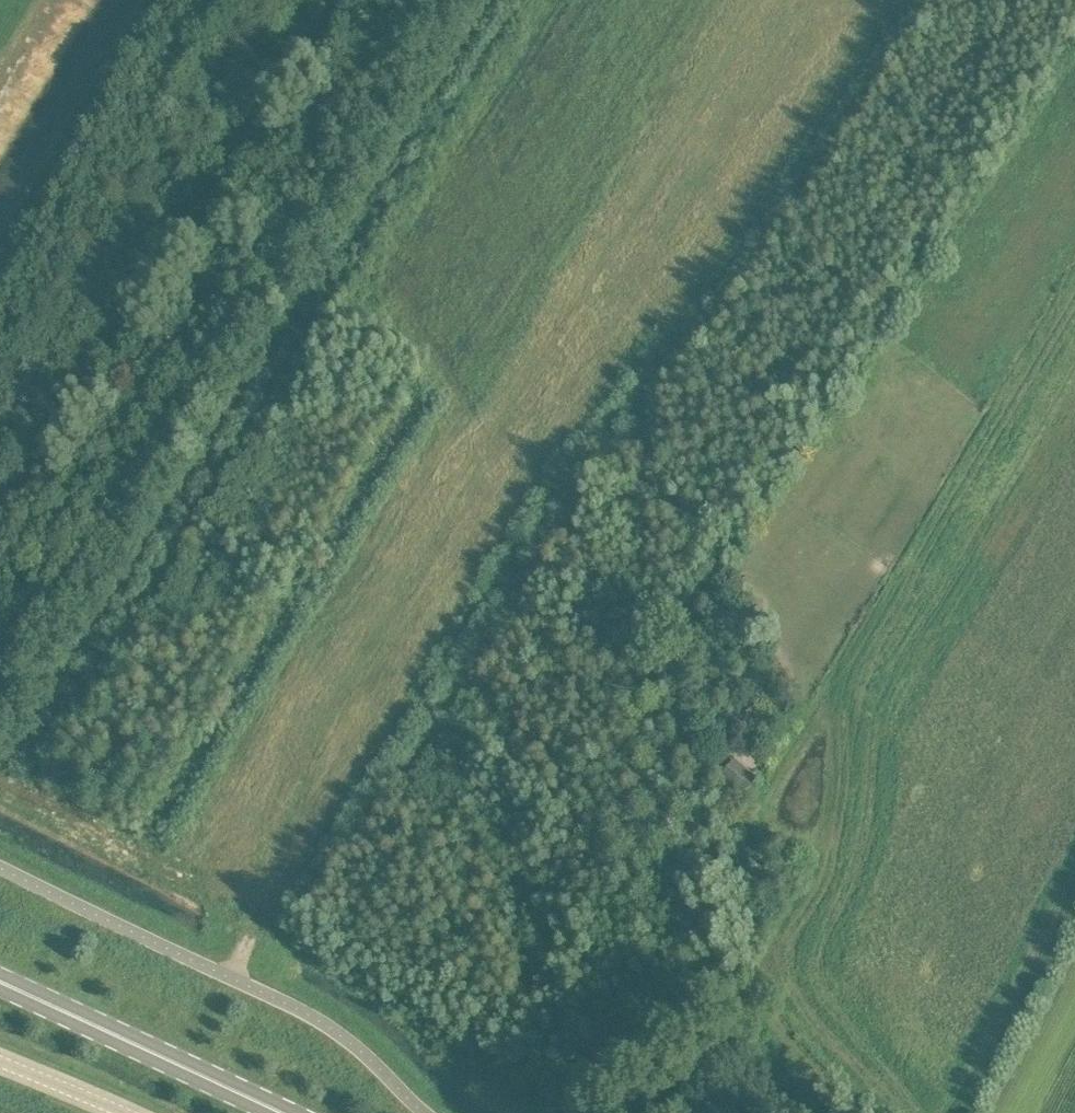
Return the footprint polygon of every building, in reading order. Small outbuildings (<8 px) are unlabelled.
[(734,757),(726,768),(750,785),(758,774),(734,757)]
